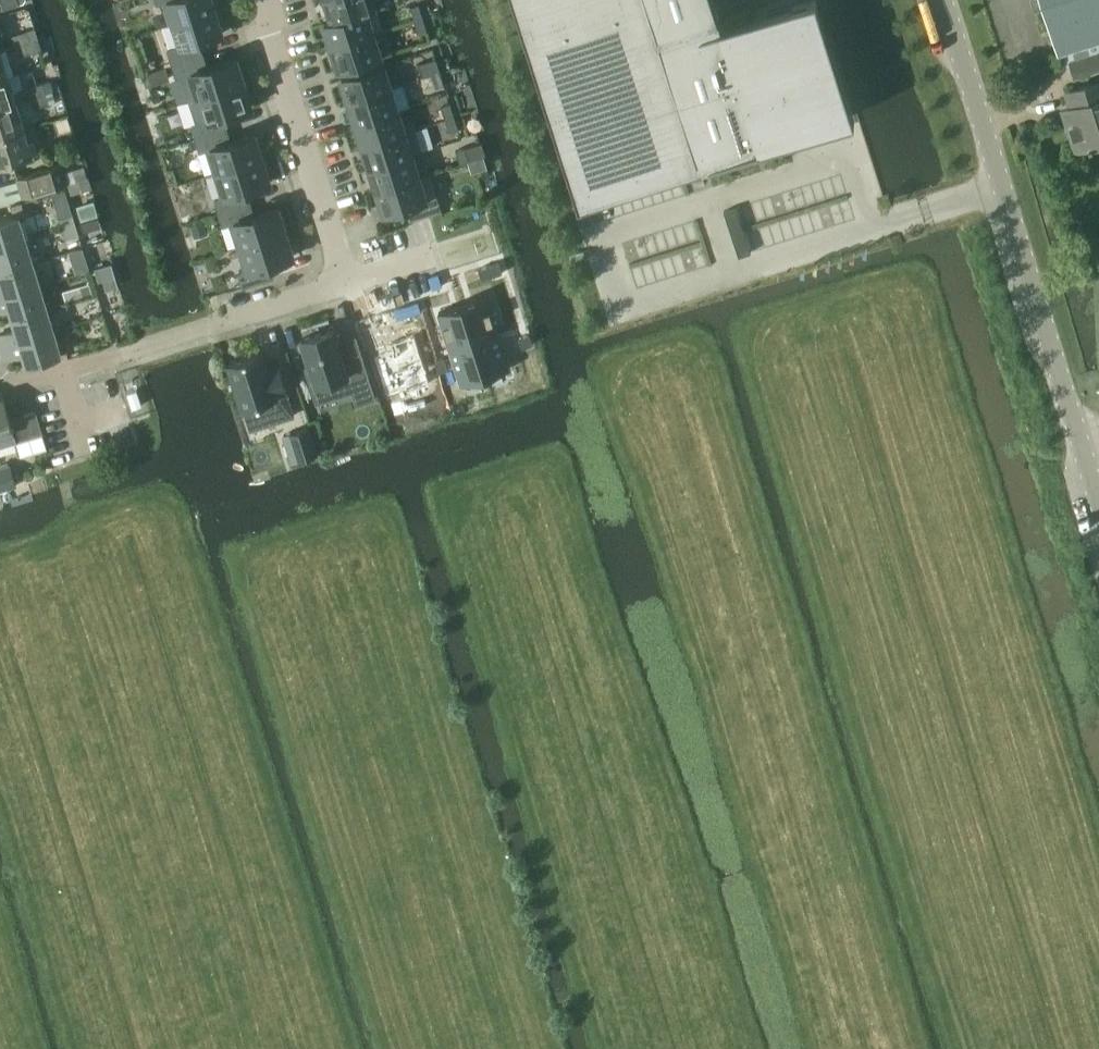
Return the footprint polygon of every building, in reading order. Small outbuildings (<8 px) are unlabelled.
[(3,9),(20,4),(18,0),(0,0),(3,9)] [(127,9),(138,6),(136,0),(124,0),(127,9)] [(219,8),(216,0),(157,0),(158,3),(167,0),(174,22),(219,8)] [(330,11),(333,20),(366,11),(375,8),(385,5),(383,0),(326,0),(330,11)] [(578,204),(785,139),(784,136),(794,133),(795,136),(807,132),(802,118),(842,105),(825,53),(833,50),(832,48),(825,50),(809,0),(799,0),(721,25),(713,0),(514,0),(578,204)] [(1058,53),(1098,39),(1098,0),(1041,0),(1058,53)] [(419,3),(410,6),(415,20),(423,17),(419,3)] [(223,22),(219,8),(174,22),(182,45),(168,49),(173,63),(203,53),(199,40),(223,33),(220,23),(223,22)] [(374,34),(366,11),(333,20),(324,23),(332,46),(374,34)] [(415,20),(419,32),(427,30),(423,17),(415,20)] [(374,34),(332,46),(339,69),(381,56),(392,53),(384,30),(374,34)] [(15,45),(30,41),(27,31),(12,35),(15,45)] [(39,38),(30,41),(15,45),(18,56),(42,48),(39,38)] [(8,76),(0,50),(0,79),(8,76)] [(198,96),(247,81),(243,67),(239,68),(236,57),(207,66),(203,53),(173,63),(177,76),(190,72),(198,96)] [(1098,68),(1098,66),(1095,53),(1070,60),(1075,76),(1098,68)] [(436,58),(419,63),(423,76),(432,74),(440,71),(436,58)] [(383,64),(342,77),(349,100),(390,87),(383,64)] [(432,74),(436,87),(444,84),(440,71),(432,74)] [(8,76),(0,79),(0,107),(16,102),(8,76)] [(432,77),(419,81),(422,91),(435,87),(432,77)] [(197,95),(188,98),(196,124),(192,125),(196,137),(227,128),(223,115),(251,106),(248,96),(252,95),(247,81),(198,96),(197,95)] [(1098,132),(1098,81),(1067,91),(1076,120),(1067,123),(1076,149),(1098,142),(1098,134),(1098,133),(1098,132)] [(31,98),(46,93),(43,82),(28,87),(31,98)] [(390,87),(349,100),(356,122),(398,109),(390,87)] [(53,91),(46,93),(49,102),(56,100),(53,91)] [(49,102),(46,93),(31,98),(34,108),(49,104),(49,102)] [(16,102),(0,107),(0,136),(25,128),(16,102)] [(450,103),(442,105),(446,119),(454,116),(450,103)] [(398,109),(356,122),(361,138),(363,145),(405,132),(415,129),(412,120),(402,123),(398,109)] [(446,119),(450,132),(458,129),(454,116),(446,119)] [(0,136),(0,166),(33,155),(39,153),(35,142),(29,143),(25,128),(0,136)] [(210,148),(218,172),(265,157),(261,143),(258,144),(254,133),(231,141),(227,128),(196,137),(200,151),(210,148)] [(405,132),(363,145),(370,167),(422,151),(415,129),(405,132)] [(464,147),(456,150),(460,163),(468,160),(464,147)] [(422,151),(370,167),(377,190),(429,173),(422,151)] [(215,198),(220,212),(250,202),(246,190),(270,182),(267,172),(270,171),(265,157),(218,172),(225,195),(215,198)] [(17,178),(18,179),(23,196),(69,182),(63,163),(17,178)] [(429,173),(377,190),(385,213),(406,207),(410,219),(440,209),(429,173)] [(76,206),(81,221),(99,216),(94,201),(76,206)] [(234,222),(241,246),(289,231),(284,217),(281,218),(278,207),(254,215),(250,202),(220,212),(224,225),(234,222)] [(62,228),(76,224),(73,213),(59,218),(62,228)] [(27,239),(20,216),(0,222),(0,247),(27,239)] [(100,227),(98,217),(81,223),(84,232),(100,227)] [(191,223),(195,238),(209,234),(204,219),(191,223)] [(79,234),(76,224),(62,228),(66,239),(79,234)] [(289,231),(241,246),(249,269),(239,272),(243,286),(274,276),(270,264),(293,256),(290,246),(293,245),(289,231)] [(34,262),(27,239),(0,247),(0,272),(34,262)] [(508,260),(495,265),(501,279),(514,273),(508,260)] [(34,262),(0,272),(4,284),(0,285),(0,297),(41,284),(34,262)] [(111,264),(95,268),(99,281),(114,277),(111,264)] [(495,265),(484,269),(490,283),(501,279),(495,265)] [(48,307),(41,284),(0,297),(0,308),(10,305),(14,318),(48,307)] [(487,295),(463,303),(475,339),(499,331),(487,295)] [(475,339),(463,303),(439,311),(451,347),(475,339)] [(48,307),(14,318),(17,330),(0,335),(0,347),(54,330),(48,307)] [(536,325),(528,328),(531,335),(539,332),(536,325)] [(350,380),(356,399),(357,403),(370,399),(375,398),(359,346),(342,351),(335,329),(335,328),(301,338),(301,340),(302,340),(310,366),(306,367),(314,391),(350,380)] [(373,354),(386,394),(431,380),(414,329),(391,337),(395,347),(373,354)] [(54,330),(0,347),(0,348),(3,357),(24,351),(27,363),(61,353),(54,330)] [(499,331),(475,339),(487,375),(511,367),(499,331)] [(475,339),(451,347),(463,383),(487,375),(475,339)] [(437,352),(439,358),(446,356),(444,350),(437,352)] [(229,361),(241,399),(247,417),(272,409),(274,416),(293,410),(289,399),(287,393),(288,393),(278,361),(277,362),(277,363),(267,366),(262,351),(229,361)] [(127,393),(132,408),(142,405),(137,390),(127,393)] [(3,396),(0,397),(0,446),(17,441),(30,437),(23,415),(10,419),(3,396)] [(23,415),(30,437),(43,433),(36,411),(23,415)] [(318,417),(309,420),(314,436),(323,433),(318,417)] [(317,453),(309,426),(284,434),(292,461),(317,453)] [(0,468),(0,469),(6,488),(17,485),(10,465),(0,468)]
